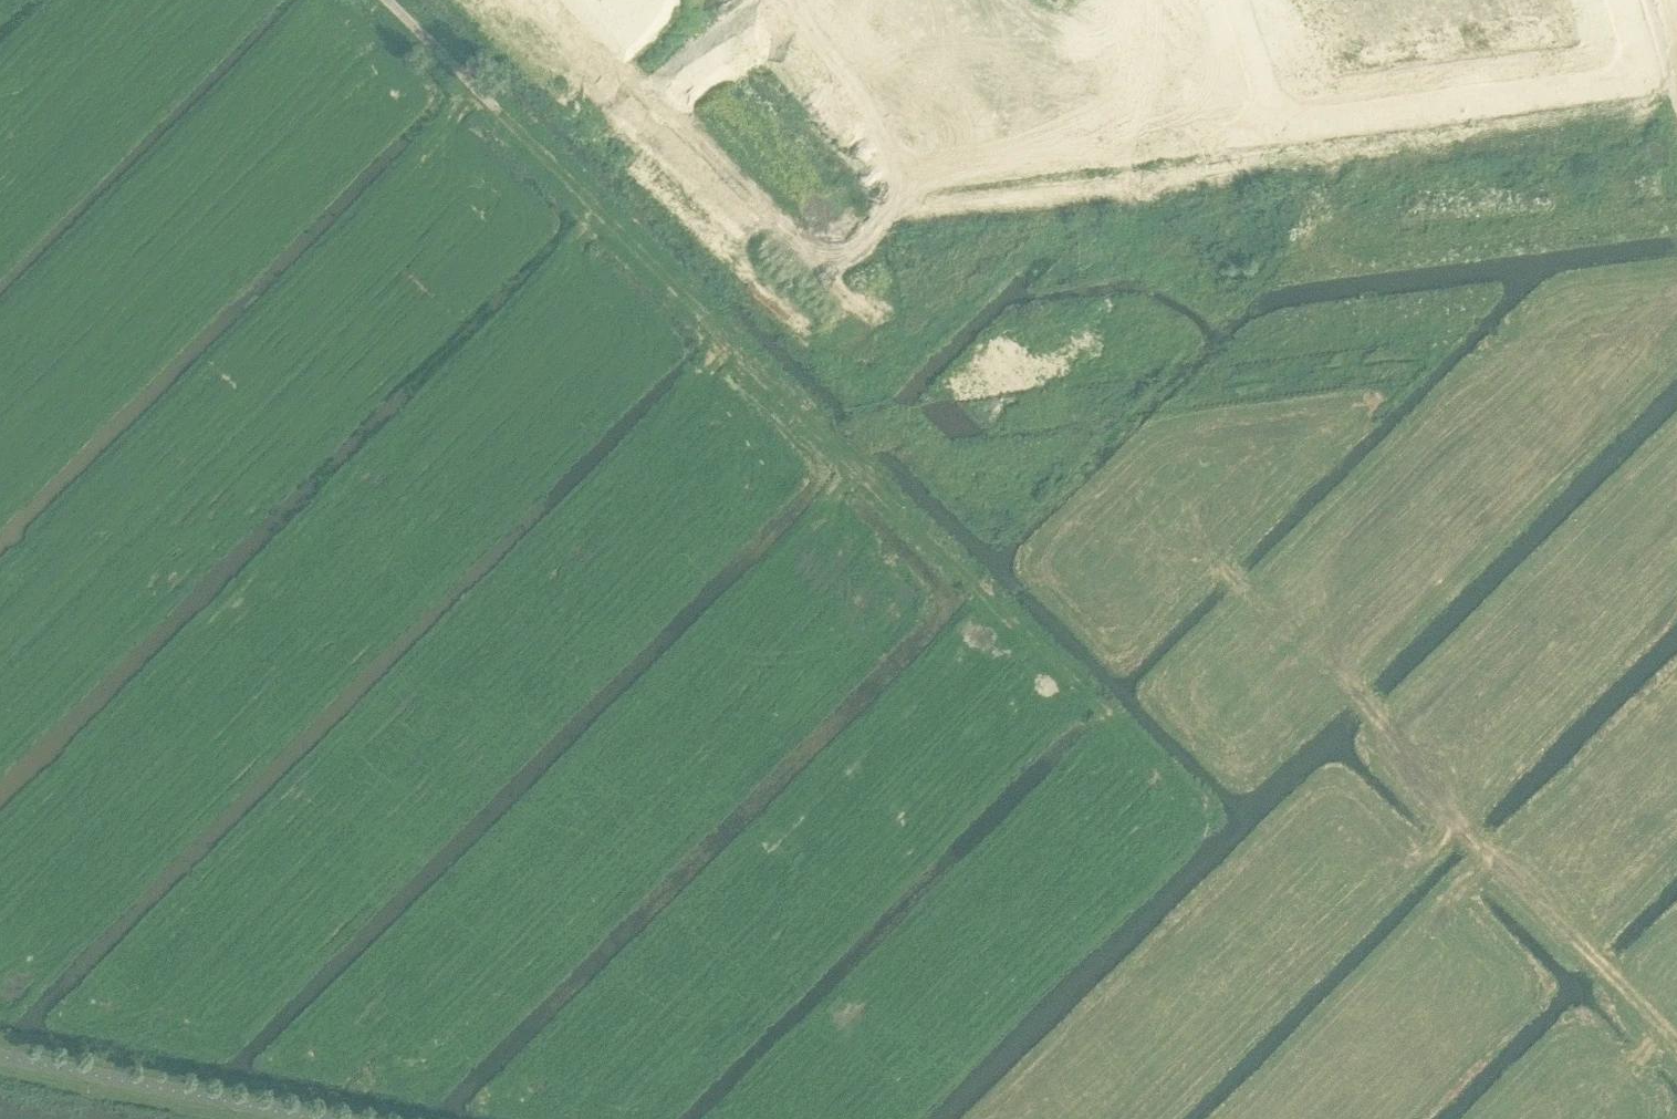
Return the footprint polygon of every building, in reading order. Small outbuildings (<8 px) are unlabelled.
[(1526,41),(1570,28),(1561,0),(1513,0),(1526,41)]
